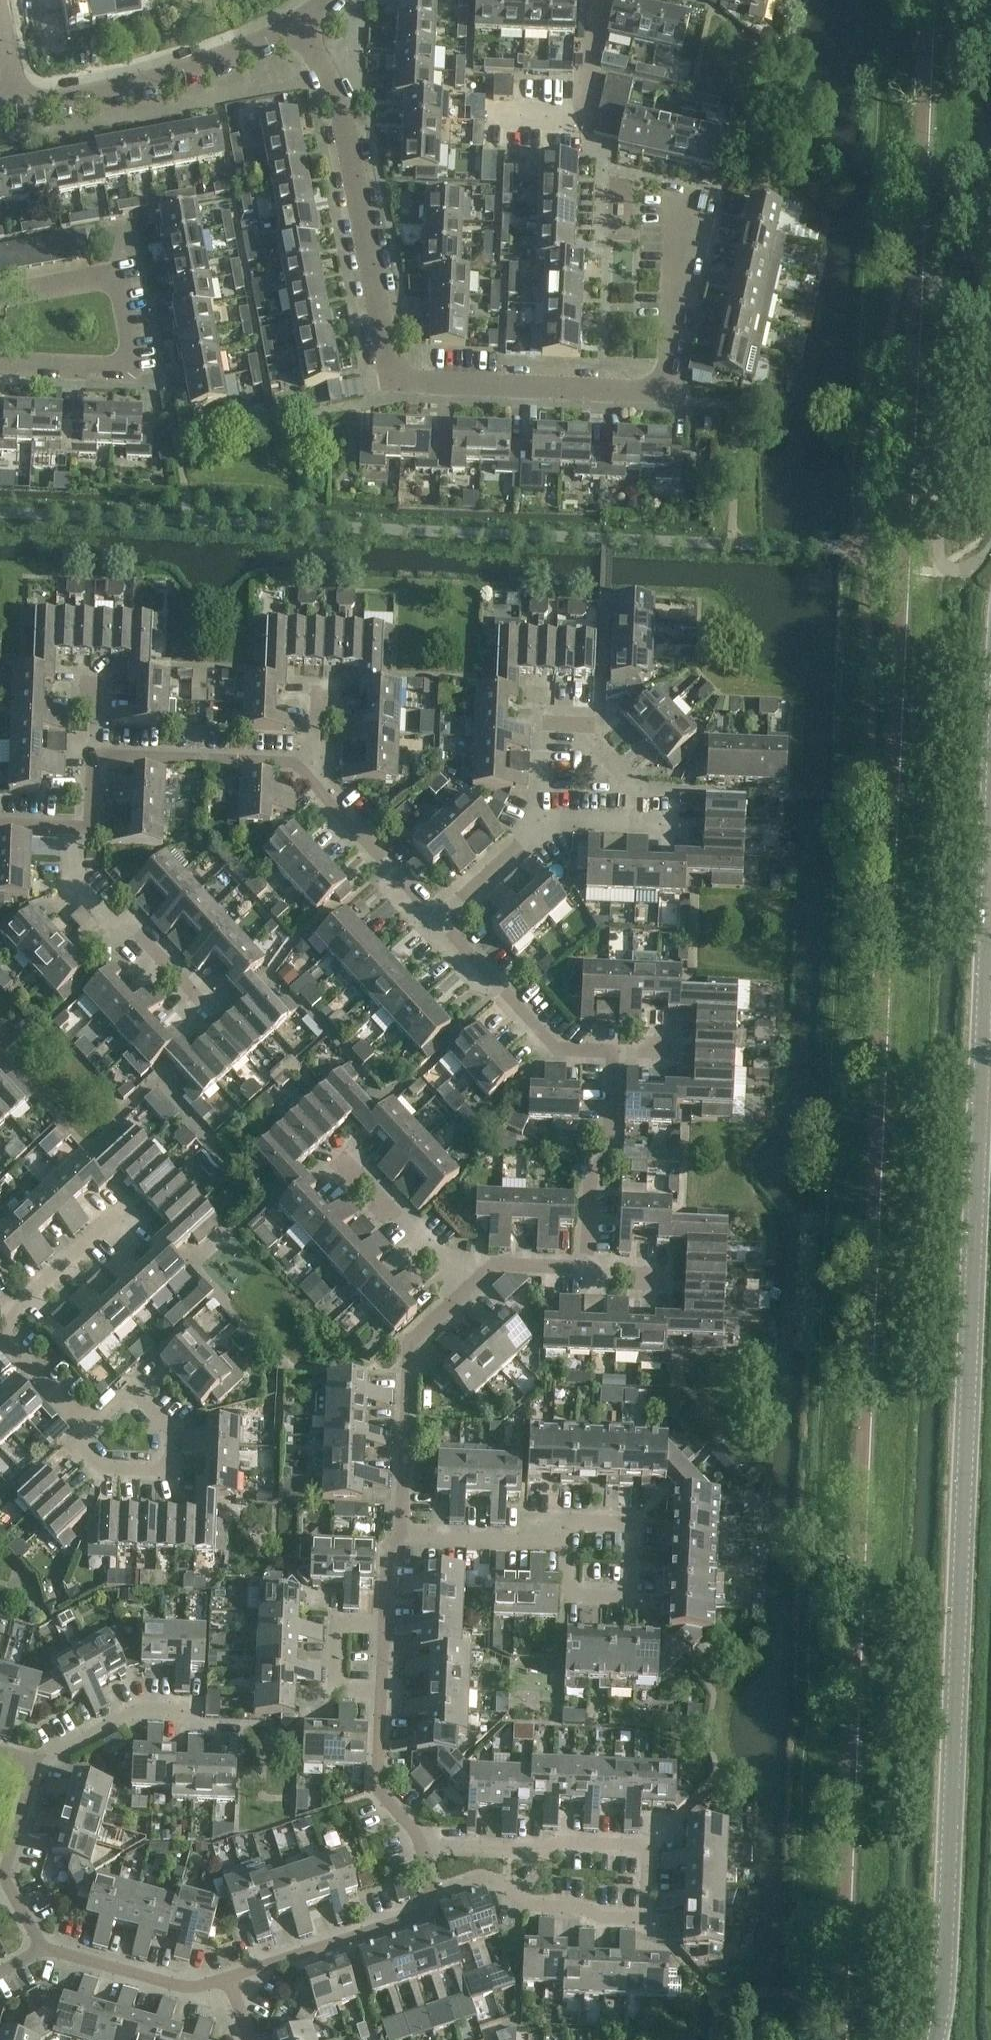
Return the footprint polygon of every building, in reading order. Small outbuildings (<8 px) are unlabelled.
[(43,35),(69,30),(63,0),(37,0),(43,35)] [(69,30),(92,26),(87,0),(63,0),(69,30)] [(92,26),(92,27),(115,22),(111,0),(87,0),(92,26)] [(115,22),(140,18),(139,10),(137,0),(111,0),(115,22)] [(396,21),(398,21),(398,22),(433,23),(434,0),(399,0),(398,9),(396,9),(396,21)] [(501,0),(475,0),(474,32),(499,34),(501,0)] [(499,34),(523,35),(525,0),(501,0),(499,34)] [(548,36),(550,0),(525,0),(523,35),(548,36)] [(575,1),(551,0),(550,0),(548,36),(574,37),(575,1)] [(750,10),(748,20),(764,24),(769,0),(704,0),(750,10)] [(615,2),(607,37),(632,43),(641,8),(615,2)] [(664,13),(641,8),(632,43),(656,48),(664,13)] [(456,24),(465,25),(466,10),(457,10),(456,24)] [(664,13),(656,48),(681,54),(689,19),(664,13)] [(395,34),(395,46),(396,46),(432,48),(433,23),(398,22),(397,34),(395,34)] [(465,25),(456,24),(456,39),(464,39),(465,25)] [(394,58),(393,70),(395,70),(395,71),(430,72),(432,48),(396,46),(396,58),(394,58)] [(454,73),(463,73),(464,59),(455,58),(454,73)] [(603,58),(601,67),(615,70),(617,61),(603,58)] [(497,72),(498,63),(483,62),(483,71),(497,72)] [(498,63),(497,72),(512,72),(512,64),(498,63)] [(546,74),(547,65),(532,64),(532,73),(546,74)] [(547,65),(546,74),(561,74),(561,66),(547,65)] [(649,78),(651,69),(637,66),(635,74),(649,78)] [(651,69),(649,78),(663,81),(665,72),(651,69)] [(393,82),(392,94),(394,94),(394,95),(449,98),(449,97),(440,96),(429,95),(430,72),(395,71),(395,82),(393,82)] [(463,73),(454,73),(453,88),(462,88),(463,73)] [(607,76),(605,88),(630,95),(633,82),(607,76)] [(512,81),(493,80),(492,101),(511,102),(512,81)] [(656,96),(658,88),(643,84),(641,93),(656,96)] [(605,88),(602,100),(627,106),(630,95),(605,88)] [(658,88),(656,96),(670,100),(672,91),(658,88)] [(394,95),(394,96),(404,96),(404,107),(402,107),(401,119),(403,119),(403,120),(438,121),(448,122),(449,98),(394,95)] [(704,107),(706,99),(691,95),(689,104),(704,107)] [(485,124),(485,98),(476,98),(475,123),(485,124)] [(706,99),(704,107),(718,111),(720,102),(706,99)] [(626,113),(627,106),(602,100),(599,112),(625,118),(626,113)] [(599,112),(597,123),(622,129),(625,118),(599,112)] [(622,129),(619,141),(618,148),(643,154),(650,119),(626,113),(625,118),(622,129)] [(264,146),(299,140),(294,114),(259,121),(264,146)] [(675,125),(650,119),(643,154),(667,159),(675,125)] [(401,131),(400,143),(402,143),(402,144),(437,146),(438,121),(403,120),(402,131),(401,131)] [(191,128),(197,163),(222,158),(216,123),(191,128)] [(594,135),(619,141),(622,129),(597,123),(594,135)] [(698,130),(675,125),(667,159),(690,165),(698,130)] [(191,128),(167,132),(173,168),(197,163),(191,128)] [(714,170),(722,136),(698,130),(690,165),(714,170)] [(167,132),(143,137),(149,172),(173,168),(167,132)] [(473,148),(482,148),(482,134),(473,133),(473,148)] [(231,152),(240,150),(237,136),(228,138),(231,152)] [(143,137),(119,142),(126,177),(149,172),(143,137)] [(303,164),(299,140),(264,146),(268,171),(303,164)] [(119,142),(95,146),(102,186),(103,186),(102,181),(126,177),(119,142)] [(399,157),(399,169),(401,169),(436,171),(437,146),(402,144),(401,157),(399,157)] [(78,190),(102,186),(95,146),(94,146),(95,151),(72,156),(78,190)] [(482,148),(473,148),(472,163),(481,163),(482,148)] [(240,150),(231,152),(234,166),(242,165),(240,150)] [(72,156),(47,160),(54,195),(78,190),(72,156)] [(539,184),(575,185),(576,160),(540,158),(539,184)] [(47,160),(24,165),(30,199),(54,195),(47,160)] [(268,171),(272,194),(307,187),(303,164),(268,171)] [(0,169),(0,170),(6,204),(30,199),(24,165),(0,169)] [(502,182),(511,183),(512,168),(503,168),(502,182)] [(511,183),(502,182),(502,197),(511,197),(511,183)] [(229,192),(227,184),(212,186),(214,195),(229,192)] [(240,200),(249,199),(246,184),(237,186),(240,200)] [(574,210),(575,185),(539,184),(538,208),(574,210)] [(425,196),(425,221),(461,223),(462,198),(452,198),(453,188),(427,186),(427,196),(425,196)] [(272,194),(277,218),(312,211),(307,187),(272,194)] [(178,193),(180,201),(194,199),(193,190),(178,193)] [(180,201),(178,193),(164,195),(166,204),(180,201)] [(130,202),(132,210),(146,208),(145,199),(130,202)] [(249,199),(240,200),(243,215),(251,213),(249,199)] [(493,215),(494,200),(485,199),(484,214),(493,215)] [(721,218),(718,231),(742,236),(743,230),(774,237),(781,207),(750,201),(745,224),(721,218)] [(132,210),(130,202),(116,204),(117,213),(132,210)] [(193,207),(158,213),(161,226),(159,226),(161,238),(163,238),(163,239),(198,232),(193,207)] [(573,234),(574,210),(538,208),(537,232),(573,234)] [(316,236),(312,211),(277,218),(281,241),(276,242),(276,244),(316,236)] [(81,215),(83,224),(97,221),(96,212),(81,215)] [(222,228),(231,226),(228,212),(219,214),(222,228)] [(83,224),(81,215),(67,218),(68,226),(83,224)] [(500,231),(509,232),(510,217),(501,217),(500,231)] [(33,224),(35,233),(49,230),(48,221),(33,224)] [(460,247),(461,223),(425,221),(424,246),(460,247)] [(35,233),(33,224),(19,226),(21,235),(35,233)] [(231,226),(222,228),(225,242),(234,241),(231,226)] [(715,246),(712,259),(736,264),(737,258),(778,267),(784,239),(774,237),(743,230),(742,236),(739,251),(715,246)] [(509,232),(500,231),(500,246),(509,246),(509,232)] [(71,234),(76,260),(88,258),(83,232),(71,234)] [(198,232),(163,239),(165,250),(163,250),(166,262),(167,262),(167,263),(202,256),(198,232)] [(537,232),(536,257),(581,259),(582,258),(572,257),(573,234),(537,232)] [(244,249),(252,248),(250,233),(241,235),(244,249)] [(76,260),(71,234),(60,236),(64,262),(76,260)] [(483,249),(492,249),(492,235),(484,234),(483,249)] [(64,262),(60,236),(48,239),(52,264),(64,262)] [(276,244),(280,267),(316,261),(312,238),(317,237),(316,236),(276,244)] [(52,264),(48,239),(36,241),(41,266),(52,264)] [(41,266),(36,241),(24,243),(29,269),(41,266)] [(29,269),(24,243),(12,245),(17,271),(29,269)] [(0,247),(5,273),(17,271),(12,245),(0,247)] [(424,246),(423,270),(468,272),(468,271),(459,270),(460,247),(424,246)] [(252,248),(244,249),(246,264),(255,262),(252,248)] [(492,249),(483,249),(482,263),(491,264),(492,249)] [(202,256),(167,263),(169,274),(168,274),(170,286),(172,286),(207,280),(202,256)] [(580,283),(581,259),(536,257),(536,258),(545,258),(544,282),(580,283)] [(771,295),(778,267),(737,258),(736,264),(732,280),(709,274),(706,287),(729,292),(731,286),(771,295)] [(231,276),(240,274),(237,260),(228,261),(231,276)] [(280,267),(285,291),(320,285),(316,261),(280,267)] [(508,281),(517,281),(518,266),(509,266),(508,281)] [(467,297),(468,272),(423,270),(423,272),(433,272),(431,295),(467,297)] [(240,274),(231,276),(234,290),(242,288),(240,274)] [(176,309),(171,310),(171,312),(211,304),(207,280),(172,286),(174,296),(172,297),(174,308),(176,308),(176,309)] [(252,296),(261,295),(258,280),(250,282),(252,296)] [(517,281),(508,281),(508,295),(516,296),(517,281)] [(544,282),(543,306),(579,308),(580,283),(544,282)] [(490,299),(499,299),(500,284),(491,284),(490,299)] [(285,291),(289,315),(325,308),(320,285),(285,291)] [(765,323),(771,295),(731,286),(729,292),(726,308),(703,303),(700,315),(723,320),(724,314),(765,323)] [(261,295),(252,296),(255,311),(263,309),(261,295)] [(431,295),(430,319),(466,321),(467,297),(431,295)] [(499,299),(490,299),(490,313),(498,314),(499,299)] [(211,304),(171,312),(173,323),(172,323),(174,335),(176,335),(176,336),(211,329),(207,306),(211,305),(211,304)] [(543,306),(542,330),(578,332),(579,308),(543,306)] [(240,324),(249,322),(246,308),(237,310),(240,324)] [(289,315),(294,339),(329,332),(325,308),(289,315)] [(697,330),(694,343),(717,349),(718,343),(759,352),(765,323),(724,314),(723,320),(720,336),(697,330)] [(506,329),(515,330),(516,315),(507,315),(506,329)] [(430,319),(429,345),(465,347),(466,321),(430,319)] [(249,322),(240,324),(243,338),(251,337),(249,322)] [(211,329),(176,336),(178,347),(176,347),(178,359),(180,359),(180,360),(215,353),(211,329)] [(261,345),(270,343),(267,329),(258,331),(261,345)] [(515,330),(506,329),(506,344),(514,344),(515,330)] [(542,330),(541,356),(577,358),(578,332),(542,330)] [(294,339),(298,363),(334,357),(329,332),(294,339)] [(488,348),(497,349),(498,334),(489,334),(488,348)] [(270,343),(261,345),(264,359),(272,358),(270,343)] [(688,371),(692,372),(711,377),(712,371),(752,380),(759,352),(718,343),(717,349),(713,364),(690,359),(688,371)] [(215,353),(180,360),(182,371),(181,371),(183,383),(184,383),(184,384),(220,377),(215,353)] [(249,372),(258,370),(255,356),(246,357),(249,372)] [(334,357),(298,363),(303,388),(338,382),(334,357)] [(258,370),(249,372),(252,386),(260,385),(258,370)] [(220,377),(184,384),(187,395),(185,396),(187,408),(189,407),(189,409),(225,403),(220,377)] [(276,378),(267,380),(270,394),(279,393),(276,378)] [(15,454),(16,444),(30,444),(32,408),(3,407),(3,421),(0,421),(0,453),(15,454)] [(32,408),(30,444),(45,445),(45,455),(70,457),(72,425),(60,424),(60,409),(32,408)] [(72,425),(70,457),(95,458),(95,448),(110,448),(112,412),(84,410),(84,425),(72,425)] [(112,412),(110,448),(125,449),(125,459),(151,460),(153,427),(139,427),(140,413),(112,412)] [(399,461),(402,424),(373,423),(373,437),(360,437),(358,469),(384,471),(385,460),(399,461)] [(402,424),(399,461),(414,462),(414,472),(439,473),(441,440),(429,440),(429,425),(402,424)] [(441,440),(439,473),(464,474),(465,464),(480,464),(482,428),(454,426),(453,441),(441,440)] [(519,476),(521,443),(509,443),(510,429),(482,428),(480,464),(495,465),(494,475),(519,476)] [(560,468),(562,431),(534,430),(533,444),(521,443),(519,476),(544,477),(545,467),(560,468)] [(562,431),(560,468),(575,468),(574,479),(599,480),(601,447),(589,447),(590,432),(562,431)] [(624,481),(625,470),(639,471),(642,435),(614,433),(613,448),(601,447),(599,480),(624,481)] [(642,435),(639,471),(655,472),(654,482),(680,483),(681,451),(669,450),(669,436),(642,435)] [(76,596),(76,582),(67,581),(67,593),(69,596),(76,596)] [(76,582),(76,596),(81,597),(85,593),(86,582),(76,582)] [(114,598),(114,583),(105,583),(105,595),(107,597),(114,598)] [(114,583),(114,598),(120,598),(123,595),(124,583),(114,583)] [(306,607),(307,592),(298,591),(298,604),(300,607),(306,607)] [(307,592),(306,607),(312,607),(316,604),(316,592),(307,592)] [(346,608),(346,593),(337,593),(336,605),(339,608),(346,608)] [(346,593),(346,608),(352,608),(354,606),(355,594),(346,593)] [(614,599),(613,619),(653,621),(654,601),(614,599)] [(538,616),(538,602),(530,601),(529,613),(532,616),(538,616)] [(538,602),(538,616),(544,617),(547,614),(548,602),(538,602)] [(577,618),(577,603),(568,603),(568,615),(570,618),(577,618)] [(577,603),(577,618),(583,618),(586,616),(586,604),(577,603)] [(33,653),(54,654),(55,614),(26,613),(25,629),(35,629),(33,653)] [(680,622),(696,623),(696,614),(683,613),(680,616),(680,622)] [(54,654),(73,655),(74,615),(55,614),(54,654)] [(73,655),(92,656),(94,616),(74,615),(73,655)] [(113,617),(94,616),(92,656),(111,657),(113,617)] [(111,657),(130,658),(132,618),(113,617),(111,657)] [(130,658),(129,675),(150,676),(151,634),(161,635),(162,619),(132,618),(130,658)] [(613,619),(612,638),(652,640),(653,621),(613,619)] [(696,623),(680,622),(680,629),(683,632),(696,632),(696,623)] [(285,664),(287,624),(257,623),(257,639),(266,639),(264,681),(285,682),(286,664),(285,664)] [(306,625),(287,624),(285,664),(286,664),(304,665),(306,625)] [(325,626),(306,625),(304,665),(323,666),(325,626)] [(344,627),(325,626),(323,666),(343,667),(344,627)] [(363,628),(344,627),(343,667),(362,668),(363,628)] [(361,669),(360,685),(381,686),(383,644),(392,645),(393,629),(363,628),(362,668),(361,669)] [(517,675),(517,674),(516,674),(518,634),(488,633),(488,649),(497,649),(495,691),(516,692),(517,675)] [(537,635),(518,634),(516,674),(517,674),(536,675),(537,635)] [(556,636),(537,635),(536,675),(555,676),(556,636)] [(576,637),(556,636),(555,676),(574,677),(576,637)] [(576,637),(574,677),(594,678),(596,638),(576,637)] [(612,638),(612,658),(651,659),(652,640),(612,638)] [(695,661),(695,651),(682,651),(679,654),(679,660),(695,661)] [(651,659),(612,658),(610,687),(626,688),(627,678),(651,679),(651,659)] [(53,683),(54,672),(14,670),(13,695),(43,696),(44,683),(53,683)] [(192,672),(177,671),(177,677),(179,680),(192,681),(192,672)] [(237,674),(222,673),(222,682),(234,682),(237,680),(237,674)] [(138,700),(168,702),(169,677),(150,676),(129,675),(129,686),(138,687),(138,700)] [(285,682),(264,681),(245,680),(244,705),(274,706),(275,693),(285,693),(285,682)] [(424,691),(425,682),(410,681),(409,687),(412,691),(424,691)] [(469,683),(454,683),(453,692),(466,692),(469,689),(469,683)] [(369,697),(369,710),(399,712),(400,687),(381,686),(360,685),(360,696),(369,697)] [(713,692),(707,685),(699,694),(699,698),(702,702),(713,692)] [(516,692),(495,691),(477,690),(476,715),(506,716),(506,703),(516,703),(516,692)] [(640,734),(669,707),(656,692),(638,709),(631,702),(620,712),(640,734)] [(13,695),(12,719),(66,721),(66,711),(42,710),(43,696),(13,695)] [(168,702),(138,700),(137,714),(113,713),(112,725),(167,727),(168,702)] [(739,700),(730,700),(730,715),(735,715),(739,712),(739,700)] [(769,717),(769,702),(760,701),(760,713),(763,716),(769,717)] [(769,702),(769,717),(775,717),(778,714),(779,702),(769,702)] [(274,706),(244,705),(243,730),(297,732),(298,721),(274,720),(274,706)] [(640,734),(653,748),(682,721),(669,707),(640,734)] [(398,736),(399,712),(369,710),(368,724),(344,723),(344,733),(398,736)] [(476,715),(475,739),(529,741),(529,731),(505,730),(506,716),(476,715)] [(12,719),(11,743),(41,744),(42,731),(66,732),(66,721),(12,719)] [(682,721),(653,748),(673,770),(684,759),(678,752),(696,736),(682,721)] [(441,726),(440,737),(449,737),(450,726),(441,726)] [(397,760),(398,736),(344,733),(343,744),(367,745),(367,758),(397,760)] [(475,739),(474,763),(504,764),(504,751),(528,752),(529,741),(475,739)] [(726,783),(728,743),(708,742),(707,766),(698,766),(697,781),(726,783)] [(11,743),(10,767),(64,769),(64,759),(40,758),(41,744),(11,743)] [(747,744),(728,743),(726,783),(746,783),(747,744)] [(767,744),(747,744),(746,783),(765,784),(767,744)] [(787,745),(767,744),(765,784),(785,785),(787,745)] [(397,760),(367,758),(366,772),(342,771),(342,782),(396,785),(397,760)] [(504,764),(474,763),(473,788),(527,790),(527,779),(503,778),(504,764)] [(64,769),(10,767),(9,792),(39,793),(39,779),(63,780),(64,769)] [(109,796),(164,798),(165,773),(134,772),(134,786),(110,785),(109,796)] [(240,801),(294,803),(295,793),(271,792),(271,778),(241,776),(240,801)] [(448,811),(469,834),(479,824),(495,842),(503,835),(466,795),(448,811)] [(163,822),(164,798),(109,796),(109,806),(133,807),(132,821),(163,822)] [(680,806),(691,807),(695,803),(695,798),(680,797),(680,806)] [(704,819),(744,820),(745,800),(705,799),(704,819)] [(294,803),(240,801),(239,826),(269,827),(270,813),(294,814),(294,803)] [(448,811),(431,828),(467,868),(475,861),(459,843),(469,834),(448,811)] [(744,840),(744,820),(704,819),(704,838),(744,840)] [(163,822),(132,821),(132,834),(108,833),(107,844),(162,847),(163,822)] [(276,869),(306,842),(292,827),(263,854),(276,869)] [(431,828),(412,844),(433,867),(443,857),(460,875),(467,868),(431,828)] [(763,840),(778,841),(778,832),(766,832),(763,835),(763,840)] [(30,859),(31,838),(0,837),(0,857),(30,859)] [(611,892),(612,862),(598,862),(599,838),(588,837),(586,891),(611,892)] [(704,838),(703,856),(703,857),(743,859),(744,840),(704,838)] [(611,892),(635,893),(637,839),(627,839),(626,863),(612,862),(611,892)] [(635,893),(659,894),(660,864),(646,864),(647,840),(637,839),(635,893)] [(778,841),(763,840),(762,846),(766,850),(778,850),(778,841)] [(319,856),(306,842),(276,869),(289,883),(319,856)] [(660,864),(659,894),(684,895),(685,876),(685,856),(674,855),(674,865),(660,864)] [(159,895),(182,874),(165,856),(125,893),(133,901),(150,885),(159,895)] [(332,870),(319,856),(289,883),(302,897),(332,870)] [(741,888),(743,859),(703,857),(703,856),(696,856),(685,856),(685,876),(695,877),(712,878),(711,887),(741,888)] [(30,859),(0,857),(0,877),(29,878),(30,859)] [(417,879),(426,871),(414,859),(406,867),(417,879)] [(527,897),(547,919),(566,902),(529,863),(521,870),(537,888),(527,897)] [(352,892),(332,870),(302,897),(316,912),(334,896),(340,903),(352,892)] [(198,892),(182,874),(159,895),(169,905),(151,921),(158,929),(198,892)] [(767,876),(766,892),(781,893),(781,877),(767,876)] [(0,877),(0,906),(4,906),(4,897),(28,898),(29,878),(0,877)] [(251,894),(263,883),(259,879),(254,879),(245,887),(251,894)] [(263,883),(251,894),(257,900),(266,893),(266,887),(263,883)] [(530,935),(547,919),(527,897),(517,906),(501,889),(493,896),(530,935)] [(214,910),(198,892),(158,929),(165,936),(183,920),(192,930),(214,910)] [(530,935),(493,896),(485,903),(502,920),(491,930),(511,952),(514,950),(519,956),(534,941),(529,936),(530,935)] [(690,904),(684,904),(680,907),(680,919),(689,919),(690,904)] [(277,921),(288,911),(284,906),(280,906),(271,914),(277,921)] [(84,918),(87,915),(81,909),(70,919),(76,925),(84,918)] [(230,927),(214,910),(192,930),(201,940),(184,957),(190,964),(230,927)] [(46,926),(32,911),(25,917),(19,911),(0,928),(0,934),(17,953),(26,945),(46,926)] [(358,927),(345,913),(327,929),(321,922),(309,933),(329,954),(358,927)] [(87,915),(84,918),(76,925),(81,931),(92,920),(87,915)] [(269,937),(278,929),(271,923),(261,933),(265,937),(269,937)] [(59,940),(46,926),(26,945),(17,953),(30,967),(59,940)] [(247,945),(230,927),(190,964),(198,972),(215,956),(224,966),(247,945)] [(329,954),(342,969),(371,942),(358,927),(329,954)] [(72,954),(59,940),(30,967),(43,981),(72,954)] [(384,956),(371,942),(342,969),(355,983),(384,956)] [(247,945),(224,966),(234,976),(227,982),(235,991),(250,976),(264,964),(247,945)] [(688,948),(679,948),(678,960),(681,963),(687,964),(688,948)] [(63,1003),(85,982),(79,975),(86,969),(72,954),(43,981),(63,1003)] [(397,970),(384,956),(355,983),(368,997),(397,970)] [(569,968),(568,1000),(581,1000),(581,1021),(592,1022),(593,998),(606,998),(608,968),(583,967),(583,969),(569,968)] [(632,969),(608,968),(606,998),(620,999),(619,1023),(629,1024),(632,969)] [(83,996),(100,1015),(122,994),(113,984),(120,977),(113,969),(83,996)] [(656,970),(632,969),(629,1024),(640,1024),(641,1000),(654,1000),(656,970)] [(410,984),(397,970),(368,997),(381,1011),(410,984)] [(656,970),(654,1000),(668,1001),(668,1011),(679,1011),(680,990),(681,971),(656,970)] [(235,991),(245,1003),(246,1003),(247,1003),(273,1032),(295,1012),(285,1001),(278,1007),(261,989),(250,976),(235,991)] [(736,1013),(737,983),(707,982),(707,991),(690,991),(680,990),(679,1011),(689,1012),(696,1012),(696,1011),(736,1013)] [(381,1011),(394,1025),(423,998),(410,984),(381,1011)] [(306,1002),(317,992),(313,987),(308,988),(300,995),(306,1002)] [(100,1015),(116,1032),(156,996),(149,988),(132,1004),(122,994),(100,1015)] [(317,992),(306,1002),(312,1009),(321,1000),(321,996),(317,992)] [(116,1032),(133,1050),(155,1029),(146,1019),(163,1003),(156,996),(116,1032)] [(394,1025),(407,1039),(436,1012),(423,998),(394,1025)] [(246,1003),(232,1016),(259,1045),(273,1032),(247,1003),(246,1003)] [(696,1012),(696,1030),(735,1032),(736,1013),(696,1011),(696,1012)] [(407,1039),(427,1061),(438,1050),(432,1043),(450,1027),(436,1012),(407,1039)] [(335,1028),(346,1018),(342,1013),(338,1013),(329,1022),(335,1028)] [(69,1019),(64,1014),(53,1024),(60,1031),(69,1023),(69,1019)] [(232,1016),(218,1029),(245,1058),(259,1045),(232,1016)] [(346,1018),(335,1028),(341,1035),(350,1027),(350,1022),(346,1018)] [(448,1056),(461,1070),(491,1043),(471,1022),(470,1023),(459,1032),(466,1039),(448,1056)] [(18,1040),(30,1030),(24,1023),(15,1032),(15,1036),(18,1040)] [(754,1033),(770,1033),(770,1025),(758,1024),(754,1028),(754,1033)] [(155,1029),(133,1050),(149,1068),(163,1056),(179,1041),(171,1033),(164,1040),(155,1029)] [(218,1029),(204,1042),(231,1071),(245,1058),(218,1029)] [(696,1030),(695,1049),(735,1051),(745,1052),(746,1033),(735,1033),(735,1032),(696,1030)] [(770,1033),(754,1033),(754,1039),(757,1042),(769,1043),(770,1033)] [(4,1054),(16,1044),(10,1038),(0,1047),(0,1050),(4,1054)] [(163,1056),(175,1068),(191,1086),(184,1092),(195,1104),(200,1100),(217,1084),(190,1055),(191,1054),(179,1041),(163,1056)] [(204,1042),(191,1054),(190,1055),(217,1084),(231,1071),(204,1042)] [(504,1058),(491,1043),(461,1070),(474,1085),(504,1058)] [(358,1058),(369,1048),(365,1044),(360,1044),(352,1052),(358,1058)] [(369,1048),(358,1058),(364,1065),(373,1057),(373,1053),(369,1048)] [(695,1049),(694,1069),(734,1070),(735,1051),(695,1049)] [(279,1066),(291,1079),(300,1071),(300,1067),(292,1058),(289,1057),(279,1066)] [(504,1058),(474,1085),(488,1099),(517,1072),(504,1058)] [(753,1071),(768,1072),(769,1063),(756,1063),(753,1066),(753,1071)] [(291,1079),(279,1066),(270,1074),(270,1078),(278,1087),(282,1087),(291,1079)] [(545,1066),(544,1085),(544,1090),(529,1090),(529,1094),(520,1093),(520,1094),(505,1128),(521,1136),(528,1120),(553,1121),(555,1067),(545,1066)] [(578,1122),(578,1108),(579,1092),(564,1091),(565,1067),(555,1067),(553,1121),(578,1122)] [(366,1103),(350,1086),(357,1079),(346,1068),(324,1088),(351,1117),(351,1118),(363,1130),(378,1116),(366,1103)] [(694,1069),(693,1087),(693,1088),(733,1089),(734,1070),(694,1069)] [(649,1125),(650,1095),(637,1094),(638,1070),(627,1070),(624,1124),(649,1125)] [(768,1072),(753,1071),(752,1078),(755,1081),(768,1082),(768,1072)] [(0,1078),(0,1107),(10,1118),(32,1098),(11,1076),(4,1082),(0,1078)] [(426,1087),(420,1081),(409,1091),(413,1095),(417,1095),(426,1087)] [(255,1097),(262,1091),(254,1083),(249,1082),(245,1086),(255,1097)] [(123,1100),(128,1097),(135,1090),(131,1086),(126,1086),(117,1093),(123,1100)] [(255,1097),(245,1086),(241,1090),(241,1095),(249,1104),(255,1097)] [(650,1095),(649,1125),(674,1126),(675,1107),(676,1086),(664,1086),(664,1096),(650,1095)] [(732,1119),(733,1089),(693,1088),(693,1087),(685,1087),(676,1086),(675,1107),(684,1108),(702,1108),(701,1118),(732,1119)] [(337,1130),(351,1118),(351,1117),(324,1088),(310,1101),(337,1130)] [(452,1093),(443,1101),(449,1108),(460,1098),(456,1094),(452,1093)] [(259,1101),(269,1113),(274,1108),(274,1103),(265,1095),(259,1101)] [(460,1098),(449,1108),(455,1115),(464,1107),(464,1102),(460,1098)] [(195,1104),(190,1109),(204,1124),(214,1115),(200,1100),(195,1104)] [(269,1113),(259,1101),(252,1108),(260,1117),(264,1118),(269,1113)] [(323,1143),(337,1130),(310,1101),(296,1114),(323,1143)] [(392,1103),(378,1116),(363,1130),(370,1139),(378,1132),(387,1142),(409,1122),(392,1103)] [(10,1118),(0,1107),(0,1127),(10,1118)] [(309,1156),(323,1143),(296,1114),(282,1127),(309,1156)] [(425,1139),(409,1122),(387,1142),(396,1152),(378,1169),(385,1176),(425,1139)] [(128,1125),(113,1139),(106,1145),(112,1152),(99,1165),(93,1170),(92,1171),(107,1186),(112,1181),(119,1174),(148,1147),(128,1125)] [(66,1141),(70,1138),(60,1126),(54,1132),(61,1141),(66,1141)] [(295,1169),(309,1156),(282,1127),(268,1140),(295,1169)] [(178,1146),(189,1135),(183,1128),(174,1136),(173,1141),(178,1146)] [(34,1131),(28,1137),(34,1144),(41,1137),(34,1131)] [(680,1134),(673,1134),(670,1137),(669,1149),(679,1150),(680,1134)] [(189,1135),(178,1146),(182,1150),(186,1150),(196,1141),(189,1135)] [(442,1157),(425,1139),(385,1176),(392,1184),(410,1167),(419,1177),(442,1157)] [(295,1169),(268,1140),(246,1160),(257,1171),(264,1165),(287,1189),(292,1195),(307,1181),(303,1176),(296,1169),(295,1169)] [(20,1157),(26,1151),(18,1142),(14,1142),(10,1146),(20,1157)] [(13,1163),(20,1157),(10,1146),(5,1150),(5,1155),(13,1163)] [(161,1161),(148,1147),(119,1174),(132,1188),(161,1161)] [(203,1174),(216,1163),(210,1156),(200,1165),(200,1170),(203,1174)] [(61,1174),(82,1196),(92,1187),(98,1194),(107,1186),(92,1171),(79,1157),(61,1174)] [(442,1157),(419,1177),(428,1188),(411,1204),(418,1212),(458,1175),(442,1157)] [(174,1175),(161,1161),(132,1188),(145,1202),(174,1175)] [(216,1163),(203,1174),(207,1178),(213,1179),(222,1170),(216,1163)] [(61,1174),(43,1190),(80,1230),(88,1223),(72,1205),(82,1196),(61,1174)] [(145,1202),(158,1216),(187,1189),(174,1175),(145,1202)] [(408,1175),(394,1188),(400,1195),(415,1181),(408,1175)] [(677,1194),(678,1178),(669,1178),(669,1190),(672,1194),(677,1194)] [(295,1227),(317,1206),(308,1196),(315,1190),(307,1181),(292,1195),(278,1208),(295,1227)] [(407,1202),(422,1189),(415,1181),(400,1195),(407,1202)] [(158,1216),(170,1230),(171,1230),(200,1203),(187,1189),(158,1216)] [(43,1190),(26,1206),(46,1228),(57,1219),(73,1237),(80,1230),(43,1190)] [(499,1249),(501,1195),(476,1194),(475,1224),(490,1225),(489,1249),(499,1249)] [(525,1196),(501,1195),(499,1249),(509,1250),(510,1226),(524,1226),(525,1196)] [(549,1197),(525,1196),(524,1226),(538,1227),(537,1251),(547,1251),(549,1197)] [(549,1197),(547,1251),(557,1252),(558,1228),(573,1229),(574,1198),(549,1197)] [(295,1227),(311,1244),(351,1207),(344,1200),(326,1216),(317,1206),(295,1227)] [(644,1232),(646,1201),(621,1200),(619,1254),(630,1255),(631,1231),(644,1232)] [(646,1201),(644,1232),(658,1232),(658,1242),(669,1242),(670,1221),(671,1202),(646,1201)] [(220,1225),(200,1203),(171,1230),(170,1230),(164,1235),(158,1241),(172,1257),(178,1251),(192,1238),(198,1245),(220,1225)] [(26,1206),(8,1222),(45,1262),(53,1255),(36,1238),(46,1228),(26,1206)] [(311,1244),(328,1262),(350,1242),(340,1231),(358,1215),(351,1207),(311,1244)] [(697,1223),(687,1222),(681,1222),(670,1221),(669,1242),(679,1243),(686,1243),(686,1242),(726,1244),(728,1214),(697,1213),(697,1223)] [(259,1217),(248,1228),(254,1235),(263,1226),(264,1222),(259,1217)] [(10,1262),(21,1252),(37,1269),(45,1262),(8,1222),(0,1230),(0,1250),(10,1262)] [(328,1262),(344,1281),(384,1244),(377,1236),(360,1252),(350,1242),(328,1262)] [(146,1265),(166,1288),(185,1271),(172,1257),(158,1241),(149,1249),(156,1256),(146,1265)] [(686,1243),(686,1261),(725,1263),(726,1244),(686,1242),(686,1243)] [(344,1281),(361,1298),(383,1278),(374,1268),(391,1251),(384,1244),(344,1281)] [(745,1264),(760,1265),(761,1255),(748,1254),(745,1257),(745,1264)] [(149,1304),(166,1288),(146,1265),(136,1275),(119,1257),(112,1264),(149,1304)] [(686,1261),(685,1281),(725,1282),(725,1263),(686,1261)] [(131,1320),(149,1304),(112,1264),(104,1271),(120,1289),(110,1298),(131,1320)] [(760,1265),(745,1264),(745,1269),(747,1272),(760,1273),(760,1265)] [(361,1298),(377,1316),(417,1279),(410,1271),(392,1288),(383,1278),(361,1298)] [(297,1277),(292,1283),(298,1290),(304,1284),(297,1277)] [(417,1279),(377,1316),(394,1334),(416,1314),(406,1303),(424,1287),(417,1279)] [(206,1299),(213,1292),(203,1281),(198,1286),(198,1290),(206,1299)] [(685,1281),(684,1300),(724,1301),(725,1282),(685,1281)] [(113,1336),(131,1320),(110,1298),(100,1307),(84,1290),(76,1297),(113,1336)] [(743,1302),(758,1303),(759,1293),(747,1292),(743,1295),(743,1302)] [(96,1353),(113,1336),(76,1297),(69,1304),(85,1321),(75,1330),(96,1353)] [(567,1353),(570,1299),(559,1299),(558,1323),(544,1322),(542,1352),(567,1353)] [(567,1353),(591,1354),(593,1324),(579,1323),(580,1299),(570,1299),(567,1353)] [(684,1300),(683,1318),(683,1319),(723,1321),(724,1301),(684,1300)] [(591,1354),(615,1355),(618,1301),(607,1301),(606,1325),(593,1324),(591,1354)] [(615,1355),(639,1356),(640,1326),(627,1325),(628,1301),(618,1301),(615,1355)] [(758,1303),(743,1302),(743,1308),(746,1311),(758,1312),(758,1303)] [(471,1310),(482,1322),(515,1358),(531,1344),(527,1340),(536,1331),(515,1309),(507,1317),(504,1315),(494,1323),(477,1305),(471,1310)] [(483,1333),(474,1342),(500,1372),(515,1358),(482,1322),(471,1310),(466,1315),(483,1333)] [(639,1356),(639,1365),(670,1366),(670,1357),(664,1357),(665,1338),(666,1317),(654,1317),(654,1326),(640,1326),(639,1356)] [(722,1350),(723,1321),(683,1319),(683,1318),(677,1318),(666,1317),(665,1338),(677,1339),(692,1339),(692,1349),(722,1350)] [(96,1353),(75,1330),(65,1340),(49,1322),(41,1330),(77,1370),(96,1353)] [(174,1377),(203,1350),(211,1343),(191,1322),(184,1329),(183,1328),(161,1349),(167,1355),(160,1362),(174,1377)] [(235,1347),(246,1336),(240,1330),(232,1338),(231,1343),(235,1347)] [(441,1337),(452,1349),(458,1356),(485,1386),(500,1372),(474,1342),(464,1351),(447,1332),(441,1337)] [(246,1336),(235,1347),(239,1351),(244,1352),(252,1343),(246,1336)] [(458,1356),(452,1349),(441,1337),(435,1343),(453,1361),(443,1371),(470,1400),(485,1386),(458,1356)] [(216,1364),(203,1350),(174,1377),(187,1391),(216,1364)] [(216,1364),(187,1391),(200,1406),(218,1390),(224,1396),(236,1386),(238,1387),(243,1382),(243,1376),(225,1357),(217,1365),(216,1364)] [(669,1388),(669,1372),(664,1372),(661,1375),(660,1387),(669,1388)] [(366,1399),(376,1399),(392,1400),(393,1392),(366,1391),(367,1378),(327,1376),(326,1397),(366,1399)] [(602,1378),(602,1387),(614,1387),(615,1378),(602,1378)] [(615,1378),(614,1387),(625,1388),(625,1378),(615,1378)] [(27,1422),(41,1408),(14,1379),(0,1392),(0,1393),(27,1422)] [(12,1435),(27,1422),(0,1393),(0,1421),(12,1435)] [(392,1400),(376,1399),(366,1399),(326,1397),(317,1397),(316,1417),(325,1418),(365,1419),(366,1407),(392,1408),(392,1400)] [(184,1446),(238,1448),(239,1414),(223,1413),(223,1422),(209,1422),(208,1436),(184,1435),(184,1446)] [(325,1438),(374,1440),(391,1441),(391,1433),(365,1432),(365,1419),(325,1418),(325,1438)] [(12,1435),(0,1421),(0,1446),(12,1435)] [(551,1478),(552,1433),(541,1433),(541,1423),(529,1423),(527,1484),(541,1484),(541,1477),(551,1478)] [(573,1486),(576,1424),(564,1424),(564,1434),(552,1433),(551,1478),(560,1478),(560,1485),(573,1486)] [(596,1480),(598,1435),(587,1434),(587,1425),(576,1424),(573,1486),(586,1486),(586,1479),(596,1480)] [(598,1435),(596,1480),(606,1480),(605,1487),(619,1488),(621,1426),(610,1426),(609,1435),(598,1435)] [(621,1426),(619,1488),(632,1488),(632,1481),(641,1481),(641,1489),(643,1437),(632,1436),(632,1427),(621,1426)] [(643,1437),(641,1489),(654,1489),(655,1482),(665,1482),(666,1478),(672,1485),(692,1468),(667,1441),(667,1438),(643,1437)] [(391,1441),(374,1440),(325,1438),(324,1458),(363,1460),(364,1447),(390,1448),(391,1441)] [(237,1472),(238,1448),(184,1446),(183,1456),(207,1457),(206,1471),(237,1472)] [(457,1523),(457,1506),(458,1497),(460,1447),(439,1446),(437,1496),(450,1497),(449,1523),(457,1523)] [(458,1497),(457,1506),(457,1523),(465,1524),(466,1498),(478,1498),(480,1447),(460,1447),(458,1497)] [(491,1499),(491,1507),(490,1524),(498,1525),(498,1508),(498,1499),(500,1448),(480,1447),(478,1498),(491,1499)] [(498,1499),(498,1508),(498,1525),(506,1525),(507,1499),(519,1500),(521,1449),(500,1448),(498,1499)] [(721,1448),(711,1457),(716,1462),(726,1453),(721,1448)] [(323,1479),(373,1481),(389,1482),(389,1474),(363,1473),(363,1460),(324,1458),(323,1479)] [(30,1514),(59,1487),(39,1465),(17,1486),(23,1493),(16,1499),(30,1514)] [(772,1467),(758,1466),(757,1478),(771,1478),(772,1467)] [(666,1515),(718,1518),(719,1494),(716,1494),(692,1468),(672,1485),(679,1493),(674,1492),(674,1503),(667,1502),(666,1515)] [(237,1472),(206,1471),(206,1484),(196,1484),(196,1495),(217,1496),(236,1497),(237,1472)] [(389,1482),(373,1481),(323,1479),(322,1500),(362,1501),(362,1488),(389,1489),(389,1482)] [(72,1501),(59,1487),(30,1514),(43,1528),(72,1501)] [(195,1504),(195,1513),(196,1513),(194,1553),(224,1554),(225,1524),(216,1523),(216,1505),(217,1496),(196,1495),(196,1497),(195,1504)] [(256,1504),(272,1505),(272,1496),(259,1495),(256,1498),(256,1504)] [(72,1501),(43,1528),(63,1550),(75,1539),(68,1532),(86,1516),(72,1501)] [(117,1549),(119,1509),(99,1509),(98,1533),(89,1532),(88,1548),(117,1549)] [(138,1510),(119,1509),(117,1549),(137,1550),(138,1510)] [(157,1511),(138,1510),(137,1550),(156,1551),(157,1511)] [(177,1512),(157,1511),(156,1551),(175,1552),(177,1512)] [(195,1513),(177,1512),(175,1552),(194,1553),(196,1513),(195,1513)] [(665,1538),(727,1541),(727,1530),(717,1529),(718,1518),(666,1515),(666,1516),(673,1516),(673,1525),(666,1525),(665,1538)] [(671,1561),(716,1563),(716,1552),(726,1552),(727,1541),(665,1538),(665,1551),(672,1552),(671,1561)] [(13,1556),(24,1546),(19,1541),(15,1541),(7,1549),(13,1556)] [(331,1584),(333,1544),(312,1543),(312,1545),(303,1545),(300,1548),(300,1563),(311,1563),(310,1570),(301,1569),(294,1576),(305,1588),(310,1583),(331,1584)] [(351,1611),(352,1594),(351,1585),(353,1545),(333,1544),(331,1584),(344,1584),(343,1611),(351,1611)] [(351,1585),(352,1594),(351,1611),(359,1611),(360,1585),(372,1586),(374,1546),(353,1545),(351,1585)] [(24,1546),(13,1556),(19,1562),(27,1555),(28,1550),(24,1546)] [(496,1553),(496,1570),(495,1579),(494,1619),(515,1620),(516,1580),(504,1579),(505,1553),(496,1553)] [(536,1581),(537,1571),(538,1555),(530,1554),(529,1580),(516,1580),(515,1620),(535,1620),(536,1581)] [(538,1555),(537,1571),(536,1581),(535,1620),(556,1621),(557,1582),(545,1581),(546,1555),(538,1555)] [(663,1584),(725,1586),(725,1575),(716,1575),(716,1563),(671,1561),(671,1571),(664,1571),(663,1584)] [(398,1587),(414,1588),(423,1589),(463,1590),(464,1569),(424,1568),(423,1580),(398,1579),(398,1587)] [(116,1587),(116,1572),(112,1572),(109,1575),(108,1587),(116,1587)] [(116,1572),(116,1587),(126,1587),(127,1575),(124,1572),(116,1572)] [(155,1589),(156,1574),(150,1573),(140,1573),(140,1589),(155,1589)] [(156,1574),(155,1589),(164,1590),(165,1577),(162,1574),(156,1574)] [(192,1590),(193,1575),(188,1575),(185,1578),(185,1590),(192,1590)] [(259,1612),(298,1614),(299,1593),(305,1588),(294,1576),(286,1583),(286,1592),(281,1592),(282,1576),(269,1576),(263,1581),(262,1591),(259,1591),(259,1612)] [(725,1586),(663,1584),(663,1597),(670,1597),(669,1606),(662,1606),(662,1607),(714,1609),(715,1597),(724,1598),(725,1586)] [(423,1589),(414,1588),(398,1587),(398,1595),(423,1596),(422,1609),(462,1611),(463,1590),(423,1589)] [(714,1609),(662,1607),(662,1620),(669,1620),(668,1631),(673,1631),(666,1638),(683,1657),(710,1632),(713,1632),(714,1609)] [(396,1628),(413,1629),(421,1629),(461,1631),(462,1611),(422,1609),(422,1621),(396,1620),(396,1628)] [(63,1630),(76,1622),(70,1612),(57,1620),(63,1630)] [(297,1634),(307,1635),(324,1636),(324,1628),(298,1627),(298,1614),(259,1612),(258,1633),(297,1634)] [(129,1650),(134,1668),(141,1666),(162,1667),(164,1627),(143,1626),(142,1650),(129,1650)] [(182,1693),(183,1677),(183,1668),(184,1628),(164,1627),(162,1667),(175,1667),(174,1693),(182,1693)] [(183,1668),(183,1677),(182,1693),(190,1694),(190,1668),(204,1669),(205,1629),(184,1628),(183,1668)] [(421,1629),(413,1629),(396,1628),(396,1636),(421,1637),(421,1650),(470,1652),(470,1651),(460,1651),(461,1631),(421,1629)] [(566,1628),(564,1690),(576,1690),(576,1681),(588,1681),(590,1637),(580,1636),(580,1629),(566,1628)] [(590,1637),(588,1681),(599,1682),(599,1691),(610,1692),(613,1630),(600,1630),(599,1637),(590,1637)] [(613,1630),(610,1692),(633,1693),(634,1683),(633,1683),(635,1631),(634,1638),(625,1638),(626,1631),(613,1630)] [(635,1631),(633,1683),(634,1683),(657,1684),(657,1681),(683,1657),(666,1638),(659,1644),(659,1639),(648,1639),(649,1632),(635,1631)] [(324,1636),(307,1635),(297,1634),(258,1633),(257,1653),(297,1655),(297,1642),(324,1643),(324,1636)] [(88,1645),(107,1680),(126,1670),(134,1668),(129,1650),(118,1656),(106,1635),(88,1645)] [(90,1690),(95,1698),(103,1713),(109,1709),(96,1686),(107,1680),(88,1645),(70,1655),(90,1690)] [(403,1670),(420,1671),(429,1670),(469,1672),(470,1652),(421,1650),(430,1651),(430,1663),(404,1662),(403,1670)] [(711,1652),(697,1665),(703,1672),(717,1672),(724,1666),(711,1652)] [(296,1675),(306,1676),(322,1676),(322,1669),(296,1668),(297,1655),(257,1653),(256,1673),(296,1675)] [(83,1694),(88,1702),(96,1716),(103,1713),(95,1698),(90,1690),(70,1655),(52,1666),(55,1672),(48,1676),(60,1697),(67,1693),(71,1700),(83,1694)] [(8,1722),(10,1712),(21,1674),(1,1669),(0,1674),(0,1709),(4,1711),(0,1723),(0,1737),(4,1738),(8,1722)] [(429,1670),(420,1671),(403,1670),(403,1678),(429,1679),(428,1691),(468,1692),(469,1672),(429,1670)] [(322,1676),(306,1676),(296,1675),(256,1673),(255,1694),(295,1695),(295,1683),(322,1684),(322,1676)] [(10,1712),(8,1722),(4,1738),(11,1740),(16,1724),(18,1715),(31,1718),(36,1698),(51,1702),(60,1697),(48,1676),(42,1680),(21,1674),(10,1712)] [(402,1710),(419,1711),(428,1711),(467,1713),(468,1692),(428,1691),(428,1703),(403,1703),(402,1710)] [(295,1695),(255,1694),(254,1715),(281,1716),(281,1725),(287,1733),(299,1722),(294,1716),(295,1695)] [(345,1729),(346,1719),(347,1703),(339,1702),(338,1729),(325,1728),(323,1768),(344,1769),(345,1729)] [(347,1703),(346,1719),(345,1729),(344,1769),(365,1770),(366,1730),(354,1729),(355,1703),(347,1703)] [(428,1711),(419,1711),(402,1710),(402,1718),(427,1719),(427,1731),(417,1731),(466,1733),(467,1713),(428,1711)] [(577,1713),(576,1725),(585,1726),(586,1724),(586,1713),(577,1713)] [(323,1768),(325,1728),(304,1727),(299,1722),(287,1733),(294,1740),(304,1740),(302,1767),(323,1768)] [(154,1750),(155,1742),(155,1725),(148,1725),(147,1750),(133,1749),(131,1789),(152,1790),(154,1750)] [(155,1725),(155,1742),(154,1750),(152,1790),(172,1791),(172,1800),(175,1751),(162,1751),(163,1726),(155,1725)] [(463,1761),(461,1759),(456,1754),(457,1733),(466,1734),(466,1733),(417,1731),(417,1743),(391,1743),(390,1752),(407,1752),(416,1752),(437,1753),(437,1768),(445,1778),(463,1761)] [(193,1801),(195,1752),(196,1736),(188,1736),(187,1761),(175,1761),(175,1751),(172,1800),(193,1801)] [(196,1736),(195,1752),(193,1801),(213,1802),(215,1762),(202,1762),(203,1737),(196,1736)] [(234,1803),(236,1754),(237,1738),(228,1738),(227,1763),(215,1762),(213,1802),(234,1803)] [(469,1808),(468,1818),(468,1834),(476,1835),(477,1809),(489,1809),(491,1769),(470,1768),(465,1764),(463,1761),(445,1778),(454,1787),(469,1787),(468,1808),(469,1808)] [(510,1810),(510,1820),(509,1836),(517,1837),(518,1810),(530,1811),(532,1762),(531,1771),(511,1770),(510,1810)] [(550,1828),(551,1812),(551,1802),(553,1762),(532,1762),(530,1811),(531,1811),(531,1801),(543,1802),(542,1828),(550,1828)] [(551,1802),(551,1812),(550,1828),(558,1828),(559,1803),(571,1803),(573,1763),(553,1762),(551,1802)] [(590,1830),(591,1813),(592,1804),(593,1764),(573,1763),(571,1803),(584,1804),(583,1830),(590,1830)] [(592,1804),(591,1813),(590,1830),(598,1830),(599,1804),(612,1805),(614,1765),(593,1764),(592,1804)] [(631,1831),(632,1815),(632,1806),(634,1766),(614,1765),(612,1805),(625,1805),(623,1831),(631,1831)] [(632,1806),(632,1815),(631,1831),(638,1832),(640,1806),(653,1807),(654,1767),(634,1766),(632,1806)] [(654,1767),(653,1807),(674,1808),(677,1811),(688,1800),(683,1795),(674,1795),(675,1768),(654,1767)] [(509,1836),(510,1820),(510,1810),(511,1770),(491,1769),(489,1809),(503,1810),(501,1836),(509,1836)] [(43,1789),(59,1793),(68,1795),(107,1806),(112,1785),(74,1775),(70,1788),(45,1782),(43,1789)] [(68,1795),(59,1793),(43,1789),(41,1796),(66,1803),(63,1815),(101,1825),(107,1806),(68,1795)] [(696,1808),(685,1819),(688,1822),(687,1843),(726,1845),(727,1824),(718,1824),(718,1817),(706,1816),(706,1823),(701,1823),(701,1813),(696,1808)] [(32,1828),(48,1833),(57,1834),(96,1845),(101,1825),(63,1815),(59,1828),(34,1821),(32,1828)] [(314,1828),(309,1816),(297,1820),(301,1832),(314,1828)] [(57,1834),(48,1833),(32,1828),(30,1836),(55,1843),(52,1855),(72,1860),(68,1875),(73,1884),(93,1872),(90,1865),(96,1845),(57,1834)] [(269,1850),(265,1836),(254,1840),(258,1853),(269,1850)] [(660,1863),(676,1864),(686,1864),(726,1865),(726,1845),(687,1843),(686,1856),(661,1855),(660,1863)] [(148,1853),(167,1858),(169,1845),(150,1845),(148,1853)] [(337,1898),(339,1908),(344,1923),(352,1921),(344,1896),(357,1892),(344,1854),(324,1861),(337,1898)] [(344,1923),(339,1908),(337,1898),(324,1861),(305,1867),(317,1905),(329,1901),(337,1926),(344,1923)] [(686,1864),(676,1864),(660,1863),(660,1871),(686,1872),(685,1884),(725,1886),(726,1865),(686,1864)] [(298,1911),(300,1920),(305,1936),(313,1934),(304,1909),(317,1905),(305,1867),(286,1873),(298,1911)] [(256,1914),(259,1924),(264,1940),(272,1938),(263,1912),(275,1908),(278,1918),(278,1917),(263,1870),(244,1877),(256,1914)] [(290,1914),(293,1923),(298,1939),(305,1936),(300,1920),(298,1911),(286,1873),(267,1879),(264,1870),(263,1870),(278,1917),(290,1914)] [(99,1948),(103,1932),(107,1922),(117,1884),(97,1878),(93,1872),(73,1884),(77,1892),(92,1896),(86,1917),(99,1920),(91,1946),(99,1948)] [(264,1940),(259,1924),(256,1914),(244,1877),(224,1883),(236,1921),(248,1917),(257,1943),(264,1940)] [(393,1887),(398,1903),(410,1899),(405,1883),(393,1887)] [(107,1922),(103,1932),(99,1948),(107,1950),(114,1924),(126,1928),(137,1889),(117,1884),(107,1922)] [(658,1903),(675,1904),(684,1904),(724,1906),(725,1886),(685,1884),(685,1897),(659,1896),(658,1903)] [(139,1959),(143,1944),(146,1933),(157,1895),(137,1889),(126,1928),(139,1931),(132,1957),(139,1959)] [(146,1933),(143,1944),(139,1959),(146,1961),(153,1935),(165,1939),(179,1891),(178,1891),(176,1900),(157,1895),(146,1933)] [(181,1960),(185,1945),(188,1935),(198,1897),(179,1891),(165,1939),(166,1939),(169,1930),(181,1933),(173,1958),(181,1960)] [(514,1987),(507,1963),(492,1967),(484,1943),(486,1940),(498,1936),(484,1893),(462,1900),(492,1994),(514,1987)] [(185,1945),(181,1960),(188,1963),(193,1947),(196,1937),(208,1941),(212,1929),(214,1921),(220,1903),(199,1897),(188,1935),(185,1945)] [(470,2001),(471,2001),(492,1994),(462,1900),(440,1908),(445,1925),(446,1925),(470,2001)] [(684,1904),(675,1904),(658,1903),(658,1911),(684,1912),(683,1925),(723,1926),(724,1906),(684,1904)] [(545,1945),(546,1936),(546,1920),(539,1920),(538,1945),(524,1944),(522,1984),(543,1985),(545,1945)] [(553,1946),(554,1936),(554,1920),(546,1920),(546,1936),(545,1945),(543,1985),(563,1986),(563,1995),(565,1946),(553,1946)] [(476,2018),(471,2001),(470,2001),(446,1925),(445,1925),(424,1932),(454,2025),(476,2018)] [(683,1946),(679,1949),(690,1960),(691,1961),(698,1961),(698,1962),(720,1963),(722,1963),(722,1961),(722,1947),(723,1926),(683,1925),(683,1946)] [(585,1956),(586,1947),(587,1931),(579,1931),(578,1956),(566,1956),(566,1946),(565,1946),(563,1995),(584,1996),(585,1956)] [(587,1931),(586,1947),(585,1956),(584,1996),(604,1997),(606,1957),(593,1957),(594,1931),(587,1931)] [(433,2032),(454,2025),(424,1932),(403,1939),(433,2032)] [(626,1958),(626,1948),(627,1932),(619,1932),(618,1958),(606,1957),(604,1997),(624,1998),(626,1958)] [(627,1932),(626,1948),(626,1958),(624,1998),(645,1999),(647,1959),(634,1958),(635,1933),(627,1932)] [(403,1939),(381,1946),(411,2039),(433,2032),(403,1939)] [(381,1946),(359,1953),(372,1995),(385,1991),(388,1993),(396,2017),(381,2022),(387,2039),(408,2039),(411,2039),(381,1946)] [(647,1959),(645,1999),(675,2000),(676,1973),(681,1969),(670,1957),(667,1960),(647,1959)] [(325,1969),(337,2007),(357,2000),(345,1962),(325,1969)] [(337,2007),(325,1969),(305,1976),(313,2001),(304,2004),(299,2013),(314,2020),(317,2013),(337,2007)] [(86,1995),(91,1979),(83,1977),(77,2001),(64,1998),(63,2001),(53,1998),(48,2002),(45,2014),(43,2014),(35,2019),(46,2039),(53,2036),(67,2039),(74,2039),(86,1995)] [(86,1995),(74,2039),(95,2039),(104,2009),(91,2005),(98,1981),(91,1979),(86,1995)] [(126,2006),(130,1990),(123,1988),(116,2012),(104,2009),(95,2039),(116,2039),(123,2014),(126,2006)] [(126,2006),(123,2014),(116,2039),(137,2039),(143,2020),(131,2016),(138,1992),(130,1990),(126,2006)] [(165,2017),(169,2001),(162,1999),(155,2023),(143,2020),(137,2039),(158,2039),(162,2025),(165,2017)] [(165,2017),(162,2025),(158,2039),(180,2039),(182,2031),(170,2027),(177,2003),(169,2001),(165,2017)] [(310,2026),(314,2020),(299,2013),(295,2021),(298,2030),(272,2039),(273,2039),(315,2039),(310,2026)] [(202,2036),(206,2020),(199,2018),(193,2039),(201,2039),(202,2036)] [(35,2019),(26,2024),(22,2038),(2,2032),(0,2038),(0,2039),(46,2039),(35,2019)] [(202,2036),(201,2039),(209,2039),(214,2023),(206,2020),(202,2036)] [(361,2039),(365,2039),(369,2039),(365,2024),(356,2027),(361,2039)] [(898,2026),(896,2026),(895,2039),(907,2039),(907,2027),(898,2026)]
